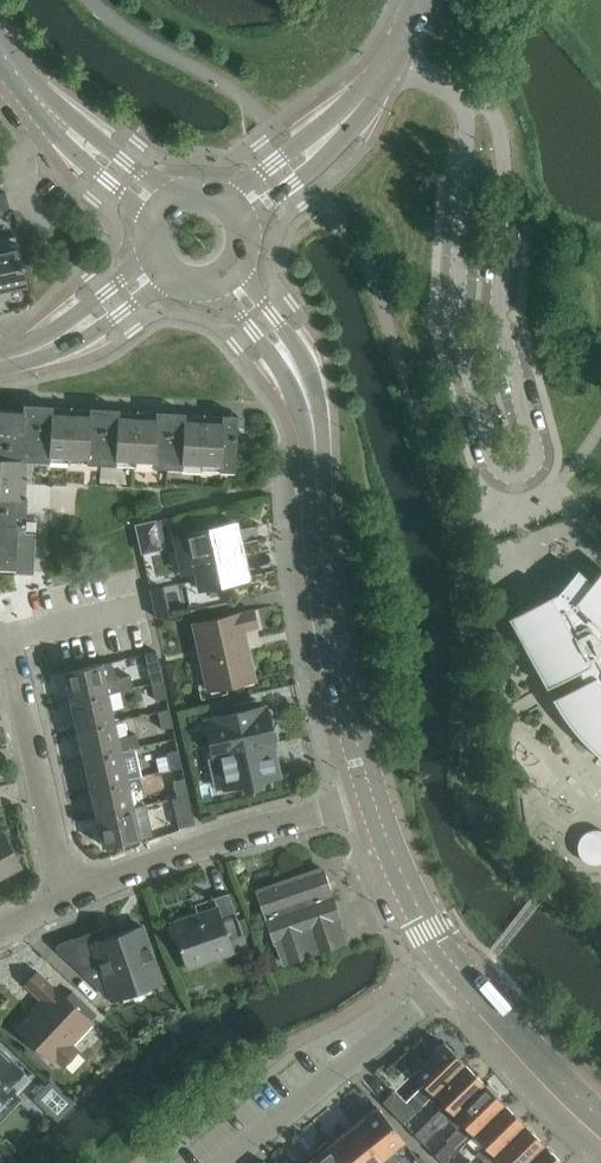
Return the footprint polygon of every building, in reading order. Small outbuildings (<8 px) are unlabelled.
[(0,194),(0,210),(9,208),(5,193),(0,194)] [(26,285),(22,266),(24,266),(23,262),(21,262),(16,237),(0,240),(0,291),(26,285)] [(17,574),(35,575),(37,534),(25,534),(25,529),(35,529),(36,520),(25,519),(28,460),(38,460),(235,470),(235,464),(237,426),(224,425),(224,421),(25,411),(25,412),(0,411),(0,573),(17,574)] [(155,520),(137,525),(143,552),(161,548),(155,520)] [(237,521),(174,535),(183,572),(191,571),(193,581),(185,583),(191,610),(229,604),(223,582),(249,576),(237,521)] [(512,614),(513,616),(515,615),(552,682),(550,683),(550,685),(556,681),(562,692),(556,695),(557,696),(559,695),(572,715),(587,734),(600,747),(600,570),(592,580),(577,568),(556,592),(555,591),(512,614)] [(253,609),(193,622),(208,689),(255,679),(243,628),(257,624),(253,609)] [(157,652),(146,654),(150,671),(152,683),(164,680),(161,669),(157,652)] [(103,663),(66,671),(72,701),(109,693),(110,693),(134,688),(131,675),(121,678),(114,672),(111,661),(103,663)] [(164,680),(152,683),(156,700),(168,698),(164,680)] [(109,693),(72,701),(78,730),(116,722),(110,693),(109,693)] [(211,718),(206,720),(214,756),(219,755),(224,777),(238,774),(240,782),(244,781),(246,787),(261,783),(260,778),(279,774),(272,743),(275,743),(270,724),(273,723),(275,720),(272,709),(269,707),(267,707),(267,706),(264,707),(263,704),(261,705),(261,701),(257,699),(214,708),(211,712),(212,715),(210,716),(211,718)] [(171,709),(159,712),(162,729),(174,727),(171,709)] [(116,722),(78,730),(85,758),(122,750),(135,747),(140,746),(137,733),(119,736),(116,722)] [(85,770),(83,773),(86,786),(88,787),(91,787),(128,779),(140,776),(142,776),(135,747),(122,750),(85,758),(87,770),(85,770)] [(179,750),(168,753),(171,770),(183,767),(179,750)] [(128,779),(91,787),(97,816),(134,808),(131,791),(143,788),(140,776),(128,779)] [(185,779),(174,782),(178,798),(189,796),(185,779)] [(178,798),(173,799),(180,828),(182,827),(196,824),(189,796),(178,798)] [(134,808),(97,816),(103,845),(140,837),(134,808)] [(578,846),(578,849),(579,852),(580,855),(582,857),(584,859),(586,861),(589,862),(592,863),(594,864),(597,864),(600,863),(600,829),(598,828),(595,828),(592,828),(589,829),(586,831),(584,833),(581,835),(580,837),(578,840),(578,843),(578,846)] [(23,865),(4,829),(3,830),(0,831),(0,878),(23,865)] [(321,867),(259,889),(284,962),(346,940),(340,921),(321,867)] [(219,907),(173,923),(189,969),(250,948),(230,892),(215,897),(219,907)] [(59,945),(57,946),(58,949),(59,951),(108,997),(113,996),(114,999),(162,982),(143,926),(107,939),(104,928),(62,943),(59,945)] [(44,1002),(19,1028),(51,1058),(52,1057),(62,1067),(80,1048),(69,1039),(76,1032),(80,1036),(94,1022),(91,1019),(97,1012),(74,990),(67,996),(58,987),(56,989),(38,972),(26,984),(44,1002)] [(395,1090),(384,1102),(404,1123),(435,1092),(436,1093),(466,1064),(445,1042),(415,1071),(427,1083),(407,1102),(395,1090)] [(35,1083),(0,1050),(0,1120),(35,1083)] [(446,1103),(416,1134),(424,1143),(449,1119),(455,1113),(456,1113),(486,1084),(466,1064),(436,1093),(446,1103)] [(436,1155),(444,1162),(445,1162),(475,1133),(476,1133),(506,1104),(496,1095),(498,1092),(489,1083),(486,1085),(486,1084),(456,1113),(455,1113),(449,1119),(458,1128),(446,1139),(449,1142),(436,1155)] [(55,1084),(39,1101),(61,1121),(77,1104),(55,1084)] [(506,1104),(476,1133),(486,1143),(477,1152),(486,1162),(488,1160),(489,1161),(526,1124),(506,1104)] [(355,1126),(385,1162),(402,1162),(392,1151),(405,1141),(378,1107),(355,1126)] [(489,1161),(491,1162),(504,1162),(505,1162),(527,1162),(546,1145),(526,1124),(489,1161)] [(333,1143),(339,1151),(349,1162),(385,1162),(355,1126),(333,1143)] [(311,1161),(312,1162),(349,1162),(339,1151),(333,1143),(331,1145),(329,1143),(327,1142),(319,1148),(319,1151),(320,1153),(311,1161)] [(527,1162),(564,1162),(546,1145),(527,1162)]
